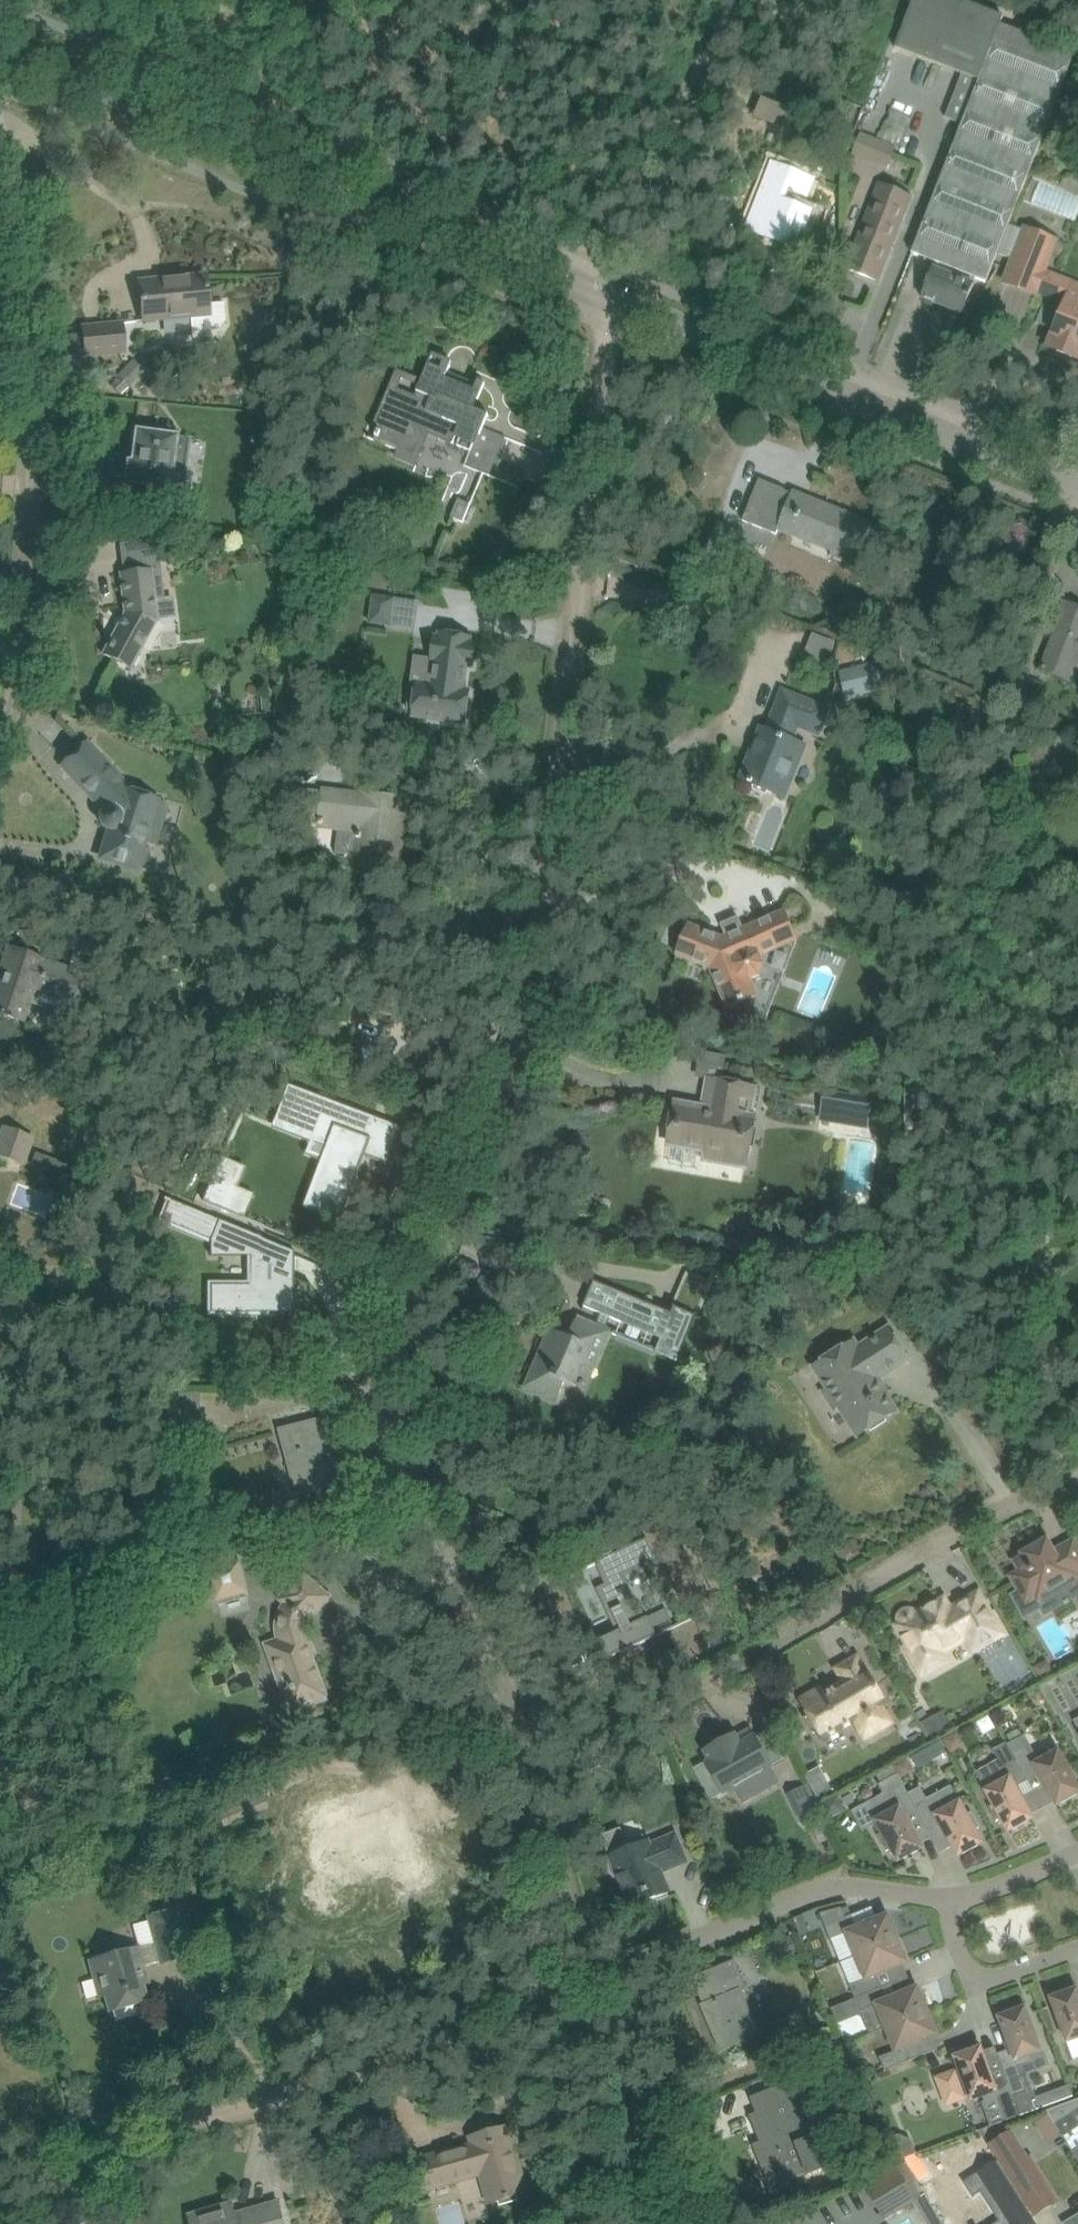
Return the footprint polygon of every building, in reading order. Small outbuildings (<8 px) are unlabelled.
[(965,121),(1001,25),(1005,15),(968,0),(915,0),(898,44),(964,73),(948,114),(965,121)] [(1001,25),(965,121),(913,253),(937,262),(936,266),(933,265),(922,297),(962,313),(975,277),(987,282),(995,261),(1075,54),(1001,25)] [(754,116),(786,130),(795,109),(763,95),(754,116)] [(1056,108),(1050,124),(1066,130),(1072,114),(1056,108)] [(897,150),(861,138),(854,158),(890,170),(894,158),(897,150)] [(774,165),(755,210),(747,229),(799,249),(813,213),(786,202),(792,188),(810,196),(815,182),(774,165)] [(855,248),(849,245),(841,266),(878,280),(886,260),(910,198),(880,186),(855,248)] [(1077,358),(1077,284),(1045,272),(1058,240),(1026,228),(1005,282),(1036,294),(1037,290),(1047,294),(1044,301),(1037,322),(1056,329),(1050,345),(1046,344),(1045,345),(1077,358)] [(208,302),(208,297),(206,274),(139,280),(143,321),(165,319),(190,316),(192,331),(218,328),(226,320),(224,301),(208,302)] [(113,323),(83,325),(85,353),(115,351),(113,323)] [(134,361),(112,384),(122,394),(129,386),(129,385),(143,370),(134,361)] [(426,367),(418,387),(416,392),(420,394),(418,400),(397,391),(380,432),(379,432),(377,437),(378,438),(377,441),(370,438),(369,440),(413,458),(423,432),(455,445),(454,446),(459,448),(459,447),(472,452),(465,467),(489,477),(506,437),(484,428),(489,415),(469,407),(473,397),(479,400),(485,383),(478,380),(474,390),(445,378),(446,375),(426,367)] [(132,463),(129,462),(126,481),(148,484),(147,492),(167,495),(168,487),(183,488),(186,464),(172,462),(175,436),(137,431),(132,463)] [(786,490),(760,480),(744,522),(778,535),(782,526),(835,547),(832,555),(856,564),(872,522),(793,491),(793,494),(785,491),(786,490)] [(452,516),(463,521),(471,503),(460,498),(452,516)] [(127,519),(159,523),(161,505),(130,500),(127,519)] [(743,533),(719,524),(708,553),(737,564),(745,544),(740,542),(743,533)] [(103,652),(121,662),(130,668),(157,618),(153,586),(162,585),(156,539),(121,544),(125,572),(120,572),(125,612),(103,652)] [(373,596),(369,623),(389,626),(393,599),(373,596)] [(1053,643),(1042,670),(1070,681),(1076,667),(1077,668),(1077,635),(1058,628),(1053,643)] [(413,716),(466,723),(471,690),(464,690),(468,665),(474,666),(478,642),(471,641),(472,637),(441,633),(440,637),(435,636),(432,660),(437,661),(434,685),(418,683),(417,689),(412,688),(409,710),(414,710),(413,716)] [(803,658),(828,666),(836,640),(811,633),(803,658)] [(840,671),(846,697),(882,688),(875,662),(840,671)] [(743,780),(764,788),(780,794),(801,743),(793,740),(799,725),(820,734),(830,709),(784,691),(768,730),(763,728),(743,780)] [(86,743),(63,764),(105,809),(103,811),(101,813),(100,816),(100,819),(101,822),(103,825),(105,827),(107,828),(110,829),(102,856),(123,863),(139,868),(140,868),(145,863),(148,852),(148,844),(147,844),(147,842),(156,845),(168,806),(159,803),(161,798),(127,786),(101,759),(86,743)] [(358,855),(376,857),(398,860),(403,821),(397,820),(399,798),(365,794),(365,796),(324,792),(320,824),(361,829),(358,855)] [(798,941),(794,931),(785,911),(724,937),(690,924),(678,954),(712,967),(729,1008),(760,994),(754,980),(762,977),(767,966),(763,957),(798,941)] [(10,1016),(22,1020),(33,988),(70,1001),(80,973),(42,961),(43,959),(10,948),(0,977),(0,1012),(10,1016)] [(225,1024),(222,1032),(233,1037),(237,1029),(225,1024)] [(339,1024),(331,1052),(394,1072),(403,1044),(339,1024)] [(298,1077),(284,1114),(343,1137),(336,1155),(330,1152),(314,1191),(342,1202),(348,1185),(350,1186),(359,1164),(349,1161),(356,1142),(387,1154),(402,1118),(298,1077)] [(676,1102),(670,1144),(692,1147),(704,1149),(702,1159),(725,1163),(746,1166),(754,1117),(749,1116),(754,1088),(719,1082),(715,1109),(698,1106),(676,1102)] [(827,1091),(822,1121),(867,1129),(873,1098),(827,1091)] [(931,1109),(931,1092),(919,1092),(919,1109),(931,1109)] [(906,1121),(905,1135),(919,1135),(919,1121),(906,1121)] [(24,1164),(33,1138),(2,1126),(0,1132),(0,1155),(24,1164)] [(221,1160),(204,1201),(225,1209),(241,1169),(221,1160)] [(297,1312),(296,1250),(169,1199),(161,1220),(211,1240),(211,1255),(251,1255),(251,1284),(211,1284),(212,1312),(297,1312)] [(579,1317),(570,1338),(552,1331),(527,1388),(548,1397),(556,1400),(564,1380),(584,1388),(609,1331),(609,1330),(605,1328),(610,1316),(663,1339),(658,1352),(677,1360),(699,1307),(679,1299),(674,1313),(595,1280),(584,1305),(602,1313),(597,1325),(579,1317)] [(839,1405),(846,1415),(858,1433),(894,1410),(873,1379),(906,1357),(888,1329),(855,1350),(851,1344),(816,1366),(830,1389),(825,1393),(835,1408),(839,1405)] [(281,1429),(286,1451),(298,1495),(347,1482),(340,1456),(334,1457),(323,1418),(281,1429)] [(597,1589),(617,1632),(600,1640),(609,1659),(699,1616),(692,1603),(691,1603),(696,1616),(675,1626),(666,1608),(644,1619),(625,1577),(658,1561),(647,1538),(614,1554),(612,1551),(604,1555),(605,1558),(586,1567),(587,1569),(596,1564),(606,1584),(597,1589)] [(1015,1559),(1021,1571),(1012,1576),(1021,1592),(1014,1596),(1025,1616),(1043,1606),(1040,1601),(1077,1579),(1077,1572),(1077,1546),(1074,1540),(1054,1552),(1048,1540),(1015,1559)] [(169,1542),(163,1554),(173,1559),(180,1547),(169,1542)] [(163,1556),(149,1560),(152,1570),(166,1567),(163,1556)] [(208,1570),(194,1573),(201,1602),(215,1599),(216,1601),(250,1593),(242,1560),(208,1568),(208,1570)] [(280,1637),(281,1640),(275,1642),(280,1655),(273,1658),(279,1674),(283,1676),(289,1674),(302,1706),(305,1705),(308,1707),(319,1704),(319,1701),(328,1697),(317,1668),(313,1657),(316,1656),(307,1631),(307,1630),(307,1628),(307,1626),(308,1625),(308,1624),(331,1597),(304,1574),(282,1600),(287,1604),(285,1607),(284,1609),(282,1612),(281,1615),(280,1618),(279,1621),(279,1624),(279,1628),(279,1631),(280,1634),(280,1637)] [(898,1626),(920,1664),(927,1675),(951,1661),(944,1650),(963,1639),(973,1655),(1008,1635),(983,1591),(951,1610),(945,1599),(917,1615),(916,1614),(915,1613),(913,1612),(911,1611),(909,1611),(908,1611),(905,1612),(903,1613),(902,1614),(901,1615),(901,1617),(900,1618),(900,1620),(900,1621),(901,1623),(902,1624),(898,1626)] [(877,1616),(866,1623),(870,1631),(881,1624),(877,1616)] [(823,1740),(855,1722),(865,1740),(894,1723),(883,1705),(887,1703),(868,1669),(867,1670),(858,1655),(835,1668),(844,1683),(825,1694),(821,1687),(800,1699),(809,1715),(805,1718),(814,1733),(818,1731),(823,1740)] [(1042,1664),(1033,1669),(1041,1683),(1054,1675),(1048,1666),(1042,1664)] [(924,1723),(932,1739),(951,1729),(942,1713),(924,1723)] [(756,1731),(755,1729),(741,1738),(736,1729),(730,1733),(729,1731),(710,1742),(711,1744),(705,1747),(710,1755),(706,1758),(706,1757),(696,1763),(714,1794),(735,1782),(738,1789),(756,1778),(752,1772),(785,1753),(768,1724),(756,1731)] [(951,1754),(957,1751),(960,1740),(956,1733),(943,1740),(951,1754)] [(1008,1743),(1027,1779),(1039,1772),(1057,1805),(1077,1794),(1077,1784),(1071,1772),(1059,1750),(1048,1757),(1045,1751),(1037,1755),(1025,1734),(1008,1743)] [(1027,1779),(1008,1743),(1007,1742),(994,1749),(999,1759),(976,1772),(993,1803),(989,1806),(997,1821),(1002,1818),(1009,1832),(1034,1818),(1016,1785),(1027,1779)] [(901,1778),(909,1774),(911,1768),(907,1759),(895,1765),(901,1778)] [(915,1805),(909,1793),(904,1784),(891,1790),(867,1803),(876,1820),(899,1861),(923,1848),(905,1814),(917,1808),(915,1805)] [(921,1786),(909,1793),(915,1805),(917,1808),(929,1830),(941,1823),(959,1856),(984,1842),(973,1823),(961,1801),(952,1785),(928,1798),(921,1786)] [(807,1786),(790,1794),(794,1804),(812,1795),(807,1786)] [(821,1805),(828,1817),(844,1808),(838,1796),(821,1805)] [(326,1847),(323,1848),(336,1896),(394,1880),(398,1897),(409,1894),(412,1905),(423,1902),(437,1898),(422,1843),(421,1843),(418,1833),(416,1827),(421,1826),(413,1798),(345,1816),(348,1828),(351,1827),(354,1840),(326,1847)] [(111,1831),(115,1841),(129,1835),(125,1825),(111,1831)] [(607,1848),(630,1841),(626,1826),(603,1833),(607,1848)] [(616,1878),(619,1877),(632,1908),(637,1906),(639,1909),(645,1908),(650,1906),(655,1902),(654,1899),(670,1892),(661,1872),(687,1861),(676,1834),(650,1845),(648,1840),(611,1856),(612,1860),(609,1862),(610,1868),(612,1873),(616,1878)] [(155,1943),(89,1961),(94,1979),(100,1978),(109,2011),(147,2001),(138,1967),(160,1962),(160,1964),(191,1955),(185,1934),(178,1908),(147,1916),(155,1943)] [(848,1932),(857,1955),(898,1938),(889,1915),(857,1928),(852,1915),(846,1917),(842,1908),(821,1913),(830,1934),(832,1939),(848,1932)] [(803,1915),(794,1919),(800,1932),(809,1928),(803,1915)] [(770,1943),(779,1963),(801,1954),(792,1933),(770,1943)] [(851,1985),(856,1998),(882,1987),(877,1975),(908,1962),(898,1938),(857,1955),(867,1978),(851,1985)] [(707,1992),(711,2002),(740,1990),(747,1987),(742,1976),(741,1977),(735,1962),(695,1978),(702,1994),(707,1992)] [(877,2004),(887,2028),(928,2011),(918,1987),(887,2000),(882,1987),(856,1998),(861,2011),(877,2004)] [(1052,1998),(1068,2042),(1077,2038),(1077,1988),(1052,1998)] [(740,1990),(711,2002),(704,2005),(722,2049),(758,2034),(740,1990)] [(1000,2057),(1008,2078),(1014,2095),(1027,2091),(1018,2067),(1032,2062),(1030,2056),(1042,2051),(1026,2007),(1000,2017),(1013,2052),(1000,2057)] [(928,2011),(887,2028),(896,2051),(880,2057),(886,2070),(891,2069),(912,2060),(906,2047),(938,2035),(928,2011)] [(1014,2095),(1008,2078),(995,2082),(982,2047),(978,2049),(976,2044),(958,2051),(960,2055),(956,2057),(961,2071),(957,2072),(956,2071),(937,2077),(947,2105),(966,2098),(966,2096),(970,2095),(972,2101),(984,2096),(986,2102),(1000,2097),(1004,2109),(1017,2104),(1014,2095)] [(785,2063),(762,2072),(767,2084),(790,2074),(785,2063)] [(793,2081),(752,2098),(758,2113),(751,2116),(762,2142),(755,2145),(773,2188),(809,2173),(807,2169),(812,2167),(813,2172),(834,2163),(821,2133),(815,2135),(793,2081)] [(1043,2107),(1074,2097),(1070,2084),(1039,2094),(1043,2107)] [(1048,2111),(1072,2149),(1074,2148),(1077,2153),(1077,2100),(1048,2111)] [(824,2120),(818,2105),(810,2108),(815,2123),(824,2120)] [(470,2137),(472,2144),(416,2160),(425,2192),(487,2174),(495,2201),(528,2192),(509,2126),(470,2137)] [(983,2134),(967,2141),(970,2149),(986,2143),(983,2134)] [(886,2140),(895,2162),(916,2154),(910,2141),(899,2136),(886,2140)] [(1030,2157),(1005,2171),(1022,2202),(1031,2218),(1057,2203),(1030,2157)] [(994,2162),(976,2174),(1005,2219),(1024,2206),(994,2162)] [(899,2167),(865,2186),(884,2219),(918,2199),(923,2209),(931,2204),(908,2164),(900,2168),(899,2167)] [(283,2223),(278,2201),(234,2213),(232,2205),(189,2216),(191,2223),(284,2223),(283,2223)]
